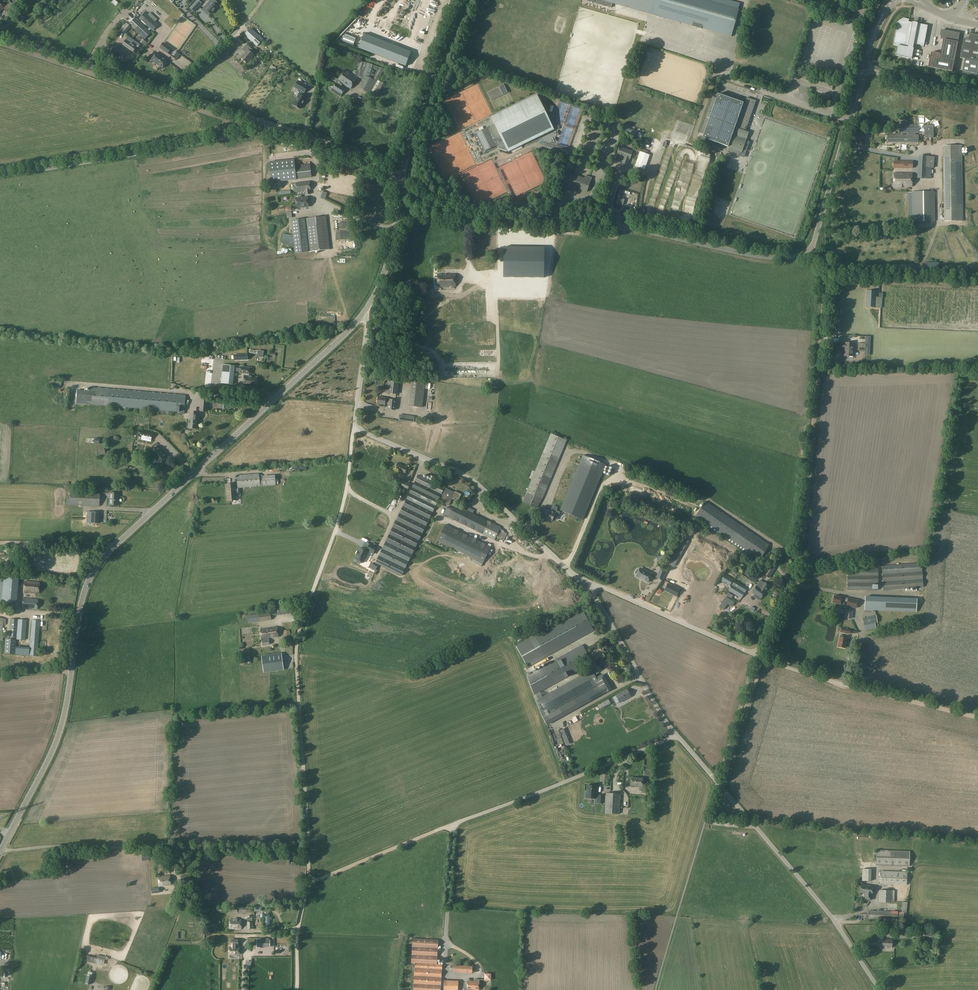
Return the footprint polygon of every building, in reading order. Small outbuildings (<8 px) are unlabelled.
[(15,2),(12,4),(10,2),(4,9),(10,14),(21,2),(18,0),(16,0),(15,2)] [(596,3),(611,8),(612,3),(692,26),(701,29),(702,28),(731,37),(731,36),(738,10),(704,0),(597,0),(596,3)] [(205,8),(211,14),(217,7),(211,1),(205,8)] [(200,6),(195,2),(190,8),(194,12),(200,6)] [(276,7),(267,25),(273,29),(283,11),(276,7)] [(158,25),(145,13),(139,19),(153,31),(158,25)] [(168,25),(172,21),(167,16),(163,20),(168,25)] [(145,39),(151,33),(135,17),(129,24),(145,39)] [(903,19),(898,22),(897,22),(893,45),(898,46),(896,56),(912,59),(914,49),(913,49),(914,44),(924,46),(928,26),(918,24),(918,23),(913,22),(913,23),(908,22),(909,20),(903,19)] [(123,29),(122,30),(121,31),(125,34),(131,27),(128,24),(127,24),(127,25),(123,29)] [(944,39),(941,54),(932,52),(929,67),(933,68),(953,72),(960,31),(951,30),(951,28),(948,28),(948,29),(943,28),(941,39),(944,39)] [(263,40),(250,29),(245,35),(257,46),(263,40)] [(364,34),(358,48),(406,66),(411,52),(383,41),(364,34)] [(960,59),(965,60),(963,72),(977,75),(977,71),(977,36),(970,34),(969,39),(964,38),(960,59)] [(138,44),(128,37),(122,45),(133,52),(138,44)] [(163,43),(159,48),(168,54),(171,49),(163,43)] [(241,58),(247,63),(253,55),(251,53),(253,51),(246,44),(242,49),(245,52),(243,54),(244,55),(241,58)] [(283,66),(292,70),(300,54),(292,49),(283,66)] [(156,53),(151,60),(162,68),(167,61),(156,53)] [(362,76),(366,63),(360,60),(355,76),(358,78),(357,79),(360,81),(361,78),(365,81),(367,77),(362,76)] [(372,65),(366,63),(362,76),(367,77),(367,76),(369,77),(372,65)] [(380,67),(372,79),(377,82),(385,69),(380,67)] [(345,70),(336,82),(331,90),(340,97),(345,89),(341,86),(343,83),(350,89),(357,78),(349,73),(350,73),(345,70)] [(367,77),(365,81),(360,88),(369,94),(377,82),(372,79),(369,77),(367,76),(367,77)] [(503,85),(499,87),(503,95),(507,93),(503,85)] [(741,153),(748,133),(745,132),(756,101),(747,98),(744,104),(743,103),(718,94),(716,98),(712,97),(700,133),(704,134),(702,138),(728,147),(729,147),(728,152),(739,156),(740,153),(741,153)] [(489,127),(479,132),(473,134),(481,153),(497,145),(499,149),(507,152),(507,151),(508,152),(544,135),(554,130),(544,110),(537,95),(491,117),(495,125),(489,127)] [(304,102),(304,101),(297,97),(291,108),(298,112),(300,109),(304,102)] [(888,135),(888,143),(918,143),(918,135),(915,135),(915,133),(918,133),(918,125),(904,125),(904,135),(888,135)] [(924,138),(933,138),(933,125),(924,125),(924,138)] [(617,156),(618,156),(616,162),(627,165),(629,159),(630,160),(633,152),(620,147),(617,156)] [(961,147),(943,147),(943,221),(961,221),(961,147)] [(644,169),(649,155),(640,152),(635,166),(644,169)] [(294,160),(269,163),(270,172),(280,171),(281,182),(296,180),(294,160)] [(280,171),(270,172),(271,183),(281,182),(280,171)] [(564,172),(560,183),(563,184),(563,186),(571,189),(576,176),(564,172)] [(912,174),(893,174),(893,188),(902,188),(902,187),(911,187),(912,174)] [(576,176),(571,189),(576,190),(576,188),(587,192),(592,178),(586,176),(585,179),(576,176)] [(296,183),(297,193),(305,192),(305,195),(311,194),(310,191),(311,191),(310,181),(296,183)] [(635,191),(621,192),(621,193),(619,193),(619,198),(626,197),(626,201),(634,201),(634,197),(635,197),(635,191)] [(912,192),(912,222),(935,222),(934,192),(934,191),(912,192)] [(308,197),(296,198),(297,208),(309,207),(308,197)] [(330,249),(326,216),(305,219),(308,246),(309,252),(330,249)] [(308,246),(305,219),(291,221),(295,253),(309,252),(308,246)] [(504,247),(503,277),(544,278),(544,248),(504,247)] [(455,258),(455,268),(465,268),(465,258),(455,258)] [(455,274),(437,274),(437,287),(456,287),(455,274)] [(473,294),(472,285),(462,285),(462,294),(450,294),(450,312),(477,311),(476,293),(473,294)] [(875,291),(867,291),(866,307),(879,307),(879,308),(882,308),(882,293),(879,292),(879,297),(875,297),(875,291)] [(854,343),(842,343),(841,348),(845,349),(845,355),(853,355),(854,343)] [(235,366),(225,365),(223,383),(227,384),(228,378),(231,378),(232,373),(234,373),(234,371),(240,371),(240,373),(246,373),(245,376),(243,376),(242,385),(256,387),(257,377),(248,376),(249,368),(241,367),(240,369),(234,368),(235,366)] [(388,378),(387,391),(386,393),(396,394),(398,379),(388,378)] [(186,395),(89,387),(88,395),(88,404),(184,412),(186,395)] [(76,394),(75,403),(88,404),(88,395),(76,394)] [(396,401),(386,399),(386,398),(378,397),(377,404),(385,405),(385,403),(388,404),(387,409),(395,410),(396,401)] [(422,399),(410,398),(410,406),(422,407),(422,399)] [(207,412),(208,400),(200,400),(199,412),(207,412)] [(198,424),(199,414),(190,413),(189,428),(197,429),(197,424),(198,424)] [(550,434),(544,449),(522,502),(537,508),(540,502),(540,503),(542,499),(567,440),(550,434)] [(157,446),(150,454),(160,464),(167,457),(157,446)] [(583,455),(561,510),(583,520),(606,465),(583,455)] [(150,460),(147,463),(153,469),(156,466),(154,464),(152,462),(150,460)] [(397,464),(396,464),(395,463),(392,471),(395,472),(394,475),(401,478),(402,475),(404,476),(405,473),(407,468),(397,464)] [(260,487),(259,477),(259,474),(237,476),(238,488),(260,487)] [(398,486),(407,490),(410,484),(400,480),(398,486)] [(226,485),(228,501),(236,500),(235,484),(226,485)] [(440,502),(448,506),(452,499),(455,498),(458,500),(461,495),(455,492),(454,493),(446,489),(440,502)] [(70,491),(69,505),(99,507),(99,492),(70,491)] [(109,505),(117,505),(117,493),(110,493),(109,505)] [(435,498),(431,502),(435,507),(439,503),(435,498)] [(706,501),(695,516),(753,555),(760,560),(770,545),(706,501)] [(544,508),(540,517),(544,519),(544,518),(551,521),(555,513),(557,508),(560,509),(561,506),(552,502),(551,506),(552,507),(550,511),(544,508)] [(448,506),(443,515),(494,540),(496,537),(500,529),(501,527),(473,513),(474,510),(469,508),(467,510),(454,504),(452,508),(448,506)] [(417,517),(410,517),(410,529),(418,529),(418,526),(421,526),(421,513),(417,513),(417,517)] [(491,547),(450,527),(445,524),(437,541),(483,563),(491,547)] [(710,574),(728,545),(711,536),(710,539),(705,536),(692,557),(698,560),(695,564),(690,560),(689,561),(710,574)] [(366,551),(362,549),(360,548),(358,552),(356,555),(357,555),(355,559),(357,560),(356,562),(360,564),(361,562),(363,563),(368,552),(373,554),(376,548),(369,545),(366,551)] [(882,574),(922,571),(921,564),(882,567),(882,574)] [(775,569),(770,565),(763,575),(769,578),(775,569)] [(636,576),(648,582),(652,574),(640,568),(636,576)] [(847,590),(878,590),(878,568),(847,568),(847,590)] [(660,570),(656,577),(662,580),(666,573),(660,570)] [(922,571),(882,574),(883,591),(923,588),(922,571)] [(724,574),(719,582),(728,587),(733,579),(724,574)] [(6,603),(15,604),(17,579),(9,578),(0,577),(0,579),(0,603),(6,603)] [(760,580),(757,585),(766,591),(769,587),(760,580)] [(745,592),(747,588),(734,581),(732,585),(745,592)] [(39,583),(24,582),(23,593),(38,594),(39,583)] [(668,583),(664,590),(676,597),(680,589),(668,583)] [(744,593),(731,585),(728,591),(741,598),(744,593)] [(757,585),(752,593),(761,599),(766,591),(757,585)] [(704,599),(710,590),(708,588),(701,596),(704,599)] [(712,592),(705,599),(707,601),(714,593),(712,592)] [(662,603),(665,598),(660,594),(656,598),(662,603)] [(832,602),(844,605),(845,597),(841,597),(833,596),(832,602)] [(895,611),(895,598),(865,596),(865,610),(866,610),(866,611),(869,612),(869,610),(895,611)] [(29,609),(30,599),(23,598),(22,608),(29,609)] [(728,605),(731,607),(732,608),(735,603),(726,598),(720,609),(725,611),(726,609),(728,605)] [(848,598),(846,606),(856,608),(858,600),(848,598)] [(37,600),(30,599),(29,609),(37,609),(37,600)] [(272,609),(273,616),(291,613),(290,607),(272,609)] [(582,610),(570,616),(582,637),(593,630),(582,610)] [(247,616),(248,623),(271,620),(270,612),(247,616)] [(867,617),(863,618),(864,625),(874,623),(877,622),(876,615),(867,617)] [(570,616),(516,646),(527,667),(582,637),(570,616)] [(17,620),(17,626),(16,639),(25,640),(27,620),(17,620)] [(31,620),(29,647),(29,655),(37,656),(40,621),(31,620)] [(17,626),(10,625),(9,639),(5,638),(4,654),(15,654),(16,639),(17,626)] [(277,627),(261,629),(262,639),(269,638),(278,637),(277,627)] [(840,635),(839,637),(837,646),(845,648),(846,638),(842,637),(843,635),(840,635)] [(582,645),(527,675),(534,695),(585,667),(581,660),(589,656),(582,645)] [(590,653),(595,661),(601,657),(602,659),(607,656),(602,646),(590,653)] [(282,654),(262,656),(264,672),(284,670),(282,654)] [(542,716),(547,725),(611,690),(603,675),(596,679),(594,675),(591,677),(588,672),(536,700),(542,716)] [(626,690),(615,696),(619,703),(630,698),(626,690)] [(565,749),(557,751),(559,762),(567,760),(565,749)] [(566,773),(569,768),(565,765),(561,770),(566,773)] [(631,778),(631,786),(642,786),(643,778),(631,778)] [(595,798),(598,798),(598,803),(603,803),(603,795),(598,795),(595,795),(596,786),(587,785),(586,792),(585,792),(585,798),(586,798),(595,798)] [(606,793),(605,813),(621,814),(622,794),(606,793)] [(876,850),(875,860),(875,865),(909,866),(910,851),(876,850)] [(274,856),(273,864),(289,865),(290,856),(274,856)] [(907,878),(907,872),(880,871),(880,884),(907,885),(907,878)] [(172,879),(170,879),(170,875),(159,876),(160,886),(171,885),(173,885),(172,879)] [(191,882),(190,877),(190,875),(181,876),(181,884),(191,883),(191,882)] [(871,894),(872,887),(861,885),(860,892),(865,893),(864,899),(870,900),(871,894)] [(891,902),(892,890),(880,890),(879,902),(891,903),(891,902)] [(868,910),(868,915),(868,919),(904,920),(904,912),(898,912),(898,911),(868,910)] [(229,928),(241,928),(241,920),(229,919),(229,928)] [(916,939),(935,940),(936,932),(916,931),(916,939)] [(882,947),(892,947),(892,939),(882,938),(882,947)] [(442,980),(443,964),(438,964),(439,942),(412,940),(411,962),(414,962),(414,976),(413,989),(441,989),(442,980)] [(230,945),(229,945),(229,955),(240,955),(240,947),(238,947),(238,945),(239,945),(239,941),(230,941),(230,945)] [(87,955),(86,961),(103,965),(104,959),(87,955)] [(472,966),(452,965),(452,972),(472,973),(472,966)] [(474,982),(467,981),(467,989),(478,989),(479,989),(479,982),(480,979),(474,979),(474,982)] [(444,989),(458,989),(458,981),(444,980),(444,989)]
